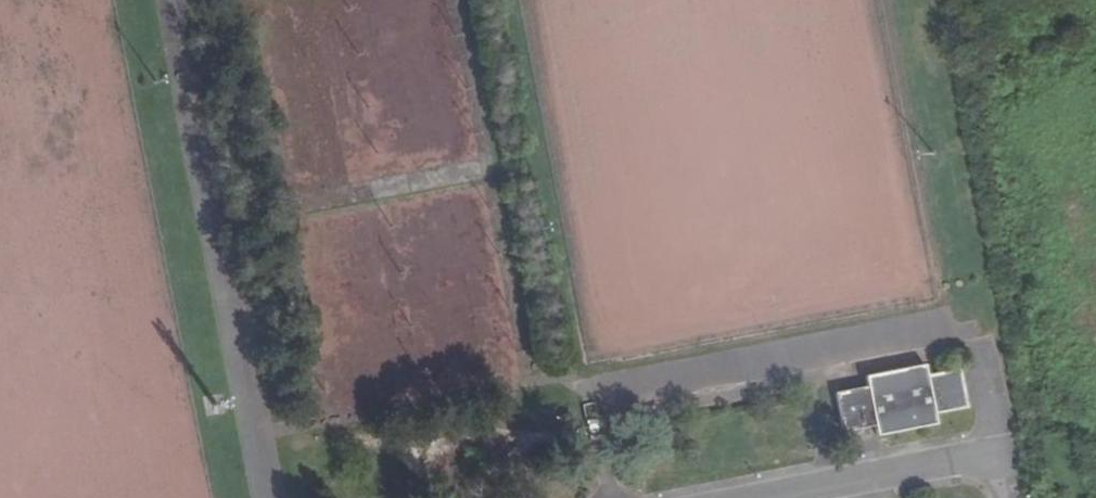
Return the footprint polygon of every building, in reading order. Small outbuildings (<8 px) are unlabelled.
[(870,388),(839,393),(847,433),(878,427),(880,438),(940,427),(938,415),(970,409),(962,371),(931,377),(929,367),(869,378),(870,388)]
